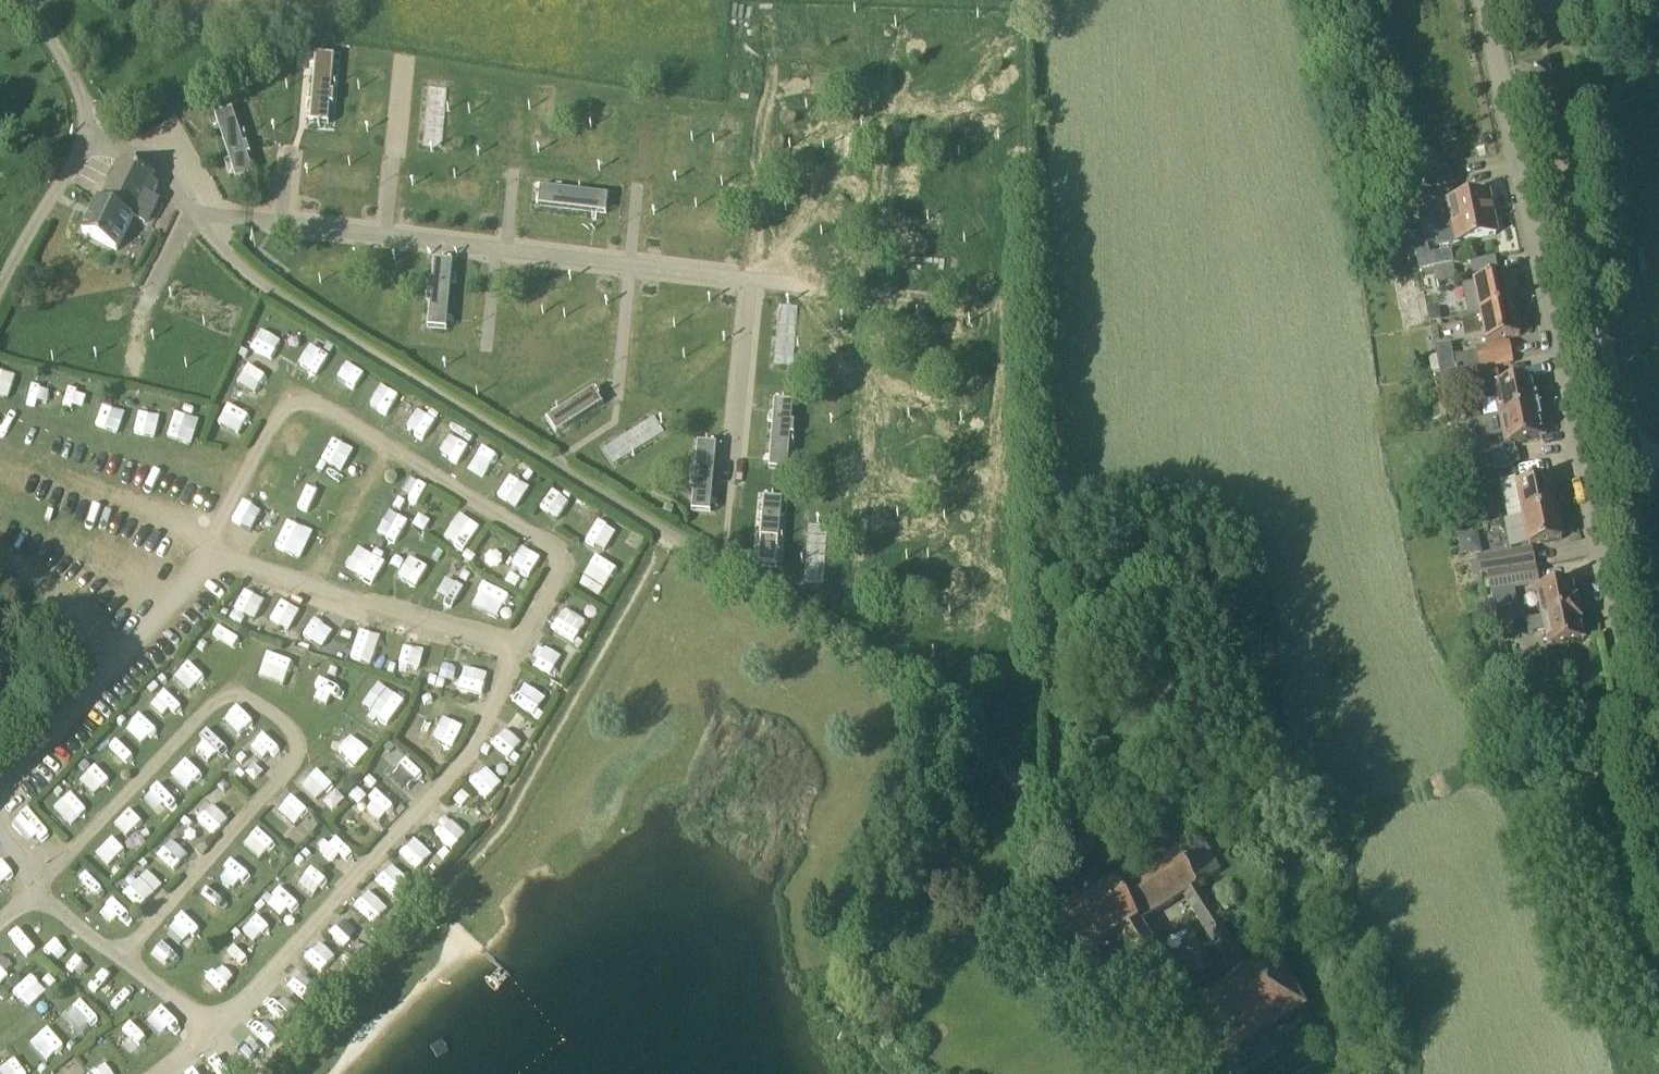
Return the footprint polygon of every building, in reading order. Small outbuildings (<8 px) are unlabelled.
[(1526,86),(1531,85),(1550,81),(1546,63),(1523,68),(1526,86)] [(315,68),(311,124),(329,126),(334,70),(315,68)] [(430,80),(424,149),(442,151),(448,81),(430,80)] [(237,122),(220,128),(237,182),(255,176),(237,122)] [(105,200),(136,216),(154,179),(123,164),(105,200)] [(1429,189),(1456,183),(1453,170),(1426,176),(1425,174),(1401,179),(1404,194),(1429,189)] [(540,187),(538,206),(594,212),(596,193),(540,187)] [(1453,246),(1497,235),(1489,196),(1434,206),(1437,220),(1447,218),(1453,246)] [(118,252),(136,216),(105,200),(103,204),(100,202),(84,235),(118,252)] [(1469,260),(1471,276),(1495,273),(1493,257),(1469,260)] [(436,258),(430,313),(449,315),(454,259),(436,258)] [(1438,284),(1456,280),(1453,266),(1434,270),(1422,273),(1425,291),(1439,288),(1438,284)] [(1464,317),(1477,315),(1514,307),(1508,277),(1471,283),(1458,286),(1464,317)] [(1514,307),(1477,315),(1483,345),(1520,337),(1514,307)] [(252,349),(273,359),(282,340),(262,330),(252,349)] [(313,344),(301,362),(318,374),(330,356),(313,344)] [(1480,367),(1512,360),(1508,344),(1476,351),(1477,353),(1471,354),(1452,359),(1450,347),(1435,349),(1437,359),(1432,360),(1435,376),(1435,377),(1455,373),(1474,369),(1474,368),(1480,367)] [(337,379),(354,389),(364,373),(348,362),(337,379)] [(239,385),(263,396),(272,376),(249,365),(239,385)] [(1458,387),(1477,383),(1474,369),(1455,373),(1435,377),(1438,392),(1458,387)] [(1531,379),(1499,386),(1496,373),(1479,377),(1485,402),(1493,400),(1496,416),(1537,407),(1536,398),(1535,398),(1531,379)] [(29,382),(22,400),(54,411),(60,393),(29,382)] [(595,388),(558,412),(568,428),(605,404),(595,388)] [(775,399),(771,455),(790,457),(794,401),(775,399)] [(224,405),(215,427),(241,437),(250,416),(224,405)] [(1537,407),(1496,416),(1502,447),(1543,438),(1539,419),(1540,419),(1537,407)] [(427,440),(438,417),(417,408),(406,431),(427,440)] [(170,431),(191,437),(197,417),(176,411),(170,431)] [(656,415),(598,454),(608,469),(667,431),(656,415)] [(452,427),(445,447),(465,454),(472,434),(452,427)] [(344,465),(354,445),(333,435),(324,455),(344,465)] [(474,463),(492,475),(505,456),(487,444),(474,463)] [(1477,476),(1495,472),(1491,454),(1473,458),(1477,476)] [(1480,488),(1497,484),(1495,472),(1477,476),(1480,488)] [(405,473),(395,495),(417,505),(427,483),(405,473)] [(502,494),(523,501),(530,481),(510,473),(502,494)] [(1522,517),(1556,509),(1550,480),(1515,488),(1522,517)] [(305,487),(298,507),(321,514),(327,494),(305,487)] [(558,520),(570,501),(552,490),(540,509),(558,520)] [(764,497),(760,553),(779,554),(783,498),(764,497)] [(1563,540),(1556,509),(1522,517),(1504,521),(1510,550),(1528,546),(1528,547),(1563,540)] [(462,512),(444,536),(463,550),(481,527),(462,512)] [(810,523),(805,592),(824,593),(829,524),(810,523)] [(1475,532),(1453,535),(1456,557),(1479,553),(1475,532)] [(365,551),(355,565),(373,578),(383,564),(365,551)] [(1476,563),(1480,580),(1488,578),(1533,569),(1530,552),(1476,563)] [(401,575),(420,585),(432,564),(412,554),(401,575)] [(596,554),(585,573),(607,586),(618,567),(596,554)] [(1533,569),(1488,578),(1495,610),(1518,604),(1515,591),(1536,587),(1533,569)] [(450,570),(441,585),(430,578),(424,590),(454,608),(469,582),(450,570)] [(1541,618),(1579,609),(1577,600),(1576,601),(1573,582),(1535,589),(1541,618)] [(482,587),(472,611),(494,620),(504,597),(482,587)] [(255,628),(263,595),(242,590),(233,623),(255,628)] [(561,609),(553,633),(578,641),(586,616),(561,609)] [(1579,609),(1541,618),(1523,621),(1526,637),(1544,633),(1547,648),(1585,640),(1581,622),(1582,621),(1579,609)] [(1499,627),(1514,624),(1512,614),(1497,617),(1499,627)] [(315,618),(305,636),(325,648),(336,630),(315,618)] [(1514,624),(1499,627),(1501,637),(1516,635),(1514,624)] [(196,646),(217,662),(232,642),(211,626),(196,646)] [(382,659),(383,636),(357,635),(356,658),(382,659)] [(421,666),(426,649),(406,643),(400,660),(421,666)] [(270,686),(293,696),(312,654),(289,644),(270,686)] [(535,666),(556,678),(566,659),(545,647),(535,666)] [(1549,652),(1518,660),(1525,689),(1556,681),(1549,652)] [(185,660),(169,675),(186,692),(201,677),(185,660)] [(445,662),(441,676),(454,681),(459,667),(445,662)] [(316,703),(335,710),(347,675),(327,669),(316,703)] [(460,690),(480,695),(486,675),(466,670),(460,690)] [(526,683),(513,702),(534,716),(547,697),(526,683)] [(162,714),(177,698),(161,684),(146,700),(162,714)] [(435,693),(427,711),(449,721),(457,702),(435,693)] [(137,709),(122,724),(140,742),(155,727),(137,709)] [(411,720),(404,741),(424,748),(431,726),(411,720)] [(508,758),(523,741),(505,725),(490,742),(508,758)] [(344,729),(331,747),(353,762),(366,744),(344,729)] [(129,763),(136,754),(118,738),(111,746),(129,763)] [(411,792),(427,775),(401,751),(385,768),(411,792)] [(263,782),(273,773),(258,758),(249,767),(263,782)] [(167,777),(180,793),(198,778),(185,762),(167,777)] [(93,764),(78,781),(97,798),(112,781),(93,764)] [(328,795),(337,784),(316,765),(307,776),(328,795)] [(487,799),(501,784),(484,767),(469,782),(487,799)] [(158,810),(171,797),(158,784),(145,797),(158,810)] [(374,822),(391,801),(374,788),(357,808),(374,822)] [(73,791),(58,805),(69,817),(84,803),(73,791)] [(292,794),(278,809),(295,825),(309,810),(292,794)] [(212,834),(236,810),(222,796),(198,819),(212,834)] [(21,808),(8,823),(24,837),(37,823),(21,808)] [(448,845),(463,830),(443,810),(428,825),(448,845)] [(133,841),(149,828),(136,811),(120,824),(133,841)] [(254,854),(271,839),(257,823),(239,838),(254,854)] [(322,847),(335,861),(348,849),(335,835),(322,847)] [(416,870),(433,855),(417,836),(399,852),(416,870)] [(96,849),(103,865),(125,855),(117,838),(96,849)] [(158,853),(174,870),(190,855),(174,838),(158,853)] [(1304,1010),(1307,1008),(1274,954),(1272,955),(1251,968),(1217,914),(1201,887),(1222,874),(1203,842),(1119,890),(1115,883),(1105,889),(1097,875),(1058,897),(1068,914),(1063,917),(1085,955),(1119,936),(1202,1072),(1205,1070),(1304,1010)] [(234,860),(221,875),(237,890),(250,875),(234,860)] [(11,890),(19,882),(0,863),(0,878),(11,890)] [(311,893),(324,878),(309,864),(295,879),(311,893)] [(82,865),(68,879),(86,896),(100,882),(82,865)] [(265,904),(281,919),(298,900),(282,885),(265,904)] [(128,889),(124,897),(143,907),(147,899),(128,889)] [(206,906),(228,910),(230,894),(209,890),(206,906)] [(374,925),(389,911),(370,891),(356,905),(374,925)] [(258,908),(250,916),(268,936),(276,928),(258,908)] [(186,911),(172,927),(192,945),(206,929),(186,911)] [(167,967),(181,952),(165,938),(152,952),(167,967)] [(53,942),(44,954),(62,968),(71,957),(53,942)] [(14,966),(0,953),(0,980),(0,981),(14,966)] [(29,1006),(46,992),(33,976),(16,990),(29,1006)] [(78,999),(47,1015),(58,1034),(88,1018),(78,999)] [(166,1032),(178,1021),(158,999),(146,1010),(166,1032)] [(133,1055),(147,1044),(134,1028),(120,1039),(133,1055)] [(49,1031),(31,1042),(41,1059),(59,1048),(49,1031)] [(237,1039),(203,1068),(208,1073),(239,1073),(264,1053),(248,1035),(240,1043),(237,1039)] [(0,1067),(0,1073),(27,1073),(13,1056),(0,1067)]
